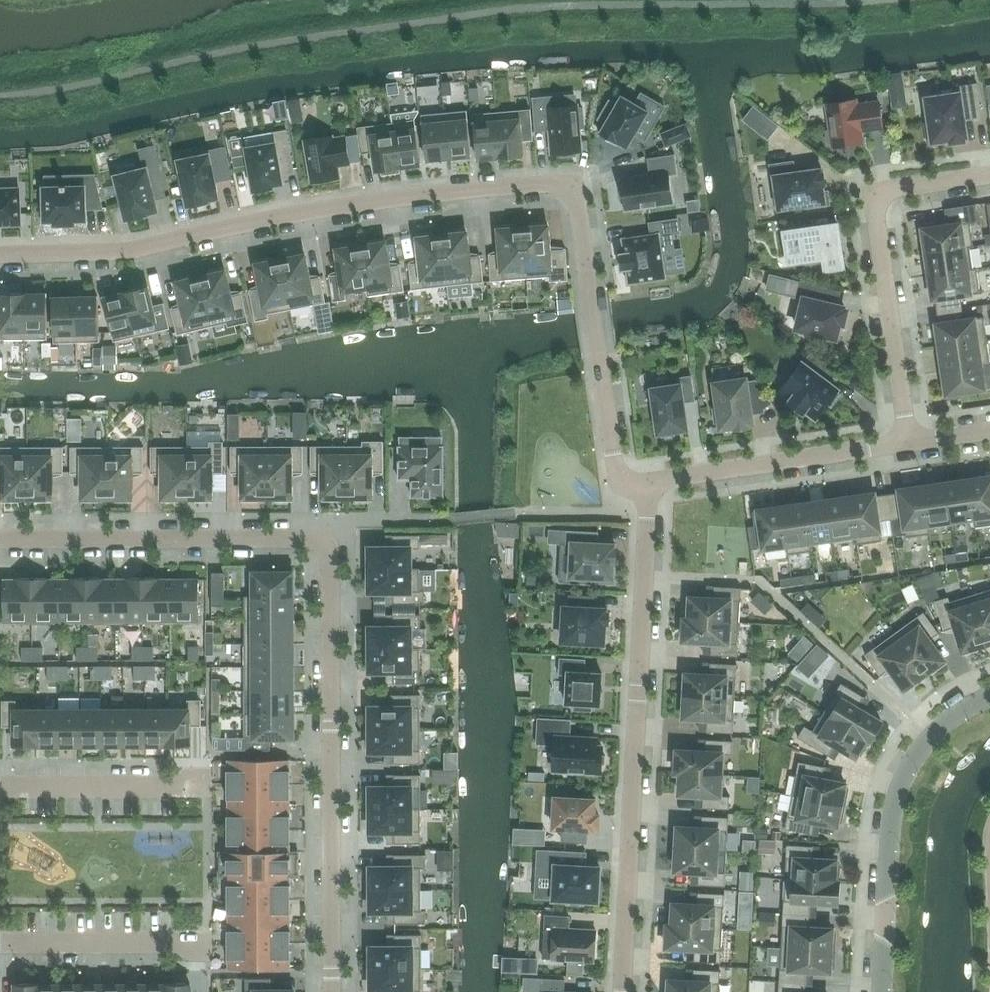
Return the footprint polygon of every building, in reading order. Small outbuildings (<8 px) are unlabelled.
[(398,82),(387,83),(389,94),(400,93),(398,82)] [(957,85),(958,93),(927,98),(931,122),(926,123),(929,144),(943,142),(943,139),(951,137),(952,141),(963,139),(963,136),(966,135),(963,119),(982,116),(977,82),(957,85)] [(627,146),(648,110),(622,95),(617,103),(614,108),(607,104),(599,118),(606,122),(600,132),(600,133),(617,143),(618,142),(617,142),(618,141),(627,146)] [(585,127),(583,106),(578,107),(578,104),(549,106),(548,96),(534,98),(536,129),(549,128),(552,153),(557,152),(557,156),(577,155),(576,151),(582,150),(580,128),(585,127)] [(830,129),(826,130),(828,143),(832,142),(833,147),(863,142),(861,130),(883,127),(879,100),(858,103),(857,99),(826,103),(830,129)] [(531,108),(496,111),(500,157),(522,155),(521,140),(533,139),(531,108)] [(467,110),(445,112),(449,156),(471,154),(467,110)] [(499,157),(500,157),(496,111),(474,113),(477,157),(499,156),(499,157)] [(445,112),(422,114),(426,158),(449,156),(445,112)] [(414,119),(392,122),(399,166),(400,166),(421,163),(414,119)] [(400,171),(400,166),(399,166),(392,122),(358,127),(362,153),(374,151),(377,170),(383,170),(383,173),(400,171)] [(691,135),(686,123),(662,133),(667,145),(691,135)] [(274,142),(246,147),(254,190),(255,190),(271,187),(273,187),(273,184),(283,183),(281,173),(294,171),(286,129),(272,132),(274,142)] [(305,139),(312,181),(340,176),(338,164),(350,162),(345,136),(333,138),(332,135),(305,139)] [(145,169),(117,176),(128,219),(146,214),(146,212),(156,209),(153,199),(166,196),(153,145),(140,148),(145,169)] [(207,154),(179,160),(189,205),(208,201),(207,199),(217,197),(214,181),(232,178),(225,147),(207,150),(207,154)] [(622,177),(627,209),(672,202),(668,175),(678,173),(675,153),(647,157),(649,173),(622,177)] [(776,177),(778,190),(773,190),(775,204),(804,200),(806,207),(830,204),(828,189),(822,190),(821,184),(825,184),(824,172),(820,172),(819,170),(796,173),(794,160),(770,164),(772,178),(776,177)] [(41,203),(41,217),(45,218),(45,219),(55,219),(55,223),(74,223),(74,218),(85,218),(85,208),(103,208),(95,174),(83,174),(83,186),(67,187),(67,185),(62,185),(62,187),(45,187),(45,203),(41,203)] [(21,223),(19,187),(0,188),(0,224),(21,223)] [(936,221),(922,223),(925,245),(928,245),(928,251),(926,251),(926,252),(970,245),(971,246),(974,246),(970,221),(978,220),(976,203),(948,207),(950,224),(937,226),(936,221)] [(680,232),(678,218),(650,222),(652,234),(625,238),(623,238),(623,240),(624,240),(625,253),(622,253),(620,253),(621,255),(622,266),(622,268),(625,268),(627,267),(629,280),(629,282),(631,282),(631,281),(663,277),(664,277),(666,277),(665,275),(665,274),(662,253),(674,251),(672,233),(680,232)] [(527,276),(549,275),(550,279),(568,278),(566,248),(549,249),(547,223),(533,224),(533,227),(524,228),(527,276)] [(838,223),(783,230),(787,257),(807,254),(810,249),(822,252),(823,260),(825,269),(844,266),(838,223)] [(491,279),(527,276),(524,228),(514,228),(513,225),(499,226),(501,253),(489,253),(491,279)] [(452,231),(452,234),(442,235),(448,284),(483,280),(481,254),(469,256),(466,229),(452,231)] [(412,288),(448,284),(442,235),(432,236),(432,233),(418,234),(421,261),(409,262),(412,288)] [(371,244),(361,246),(367,286),(369,295),(404,290),(400,263),(389,265),(385,239),(371,241),(371,244)] [(341,272),(329,274),(333,301),(347,298),(346,289),(367,286),(361,246),(352,247),(351,244),(337,246),(341,272)] [(970,245),(926,252),(929,268),(931,268),(932,275),(974,269),(974,268),(971,246),(970,245)] [(291,258),(281,260),(290,308),(326,301),(321,276),(309,278),(304,251),(290,254),(291,258)] [(262,288),(250,290),(255,319),(267,317),(266,313),(290,308),(281,260),(271,261),(270,258),(257,261),(262,288)] [(933,281),(931,282),(933,299),(935,299),(937,311),(963,307),(962,295),(971,294),(981,292),(977,267),(974,268),(974,269),(932,275),(933,281)] [(210,271),(211,274),(201,277),(210,316),(212,325),(247,317),(241,291),(230,294),(224,268),(210,271)] [(782,292),(786,278),(771,274),(767,289),(782,292)] [(212,325),(210,316),(201,277),(191,279),(191,275),(177,278),(183,305),(171,307),(177,333),(212,325)] [(804,299),(797,327),(818,333),(817,338),(838,344),(842,328),(838,327),(840,321),(843,322),(846,310),(836,307),(840,291),(801,282),(798,297),(804,299)] [(148,286),(126,291),(136,335),(170,327),(164,302),(152,305),(148,286)] [(104,297),(114,340),(136,335),(126,291),(125,291),(125,292),(104,297)] [(25,338),(24,292),(2,293),(2,312),(0,312),(0,338),(25,338)] [(25,292),(24,292),(25,338),(47,338),(47,294),(25,294),(25,292)] [(98,296),(76,297),(77,341),(99,341),(98,296)] [(54,342),(77,341),(76,297),(53,298),(54,342)] [(939,323),(937,323),(939,340),(941,340),(942,347),(987,340),(984,316),(965,319),(963,307),(937,311),(939,323)] [(941,354),(944,370),(981,365),(981,366),(989,364),(989,357),(987,340),(942,347),(943,353),(941,354)] [(52,355),(51,342),(43,343),(44,355),(52,355)] [(788,381),(781,390),(792,399),(790,401),(803,411),(805,409),(816,417),(827,403),(832,406),(842,392),(826,380),(833,371),(811,354),(804,363),(803,362),(800,365),(797,362),(784,378),(788,381)] [(981,365),(944,370),(944,371),(946,371),(947,377),(945,377),(948,399),(962,397),(961,392),(985,389),(981,366),(981,365)] [(675,434),(674,430),(687,428),(683,402),(695,400),(691,375),(678,377),(679,385),(653,389),(659,432),(662,431),(662,436),(675,434)] [(750,412),(764,410),(764,408),(772,402),(757,380),(746,381),(745,379),(715,383),(719,407),(713,407),(715,422),(721,421),(722,427),(735,425),(736,429),(749,427),(748,423),(752,422),(750,412)] [(240,431),(229,431),(229,439),(240,439),(240,431)] [(446,446),(415,446),(415,437),(402,437),(402,446),(401,446),(400,479),(414,479),(413,496),(445,496),(446,446)] [(372,444),(349,444),(349,495),(359,495),(359,498),(373,498),(373,471),(385,471),(385,439),(372,439),(372,444)] [(211,440),(211,444),(188,445),(188,496),(198,496),(198,499),(213,499),(212,471),(224,471),(224,440),(211,440)] [(259,495),(269,495),(269,444),(232,444),(232,471),(244,471),(245,499),(259,499),(259,495)] [(305,471),(305,444),(269,444),(269,495),(279,495),(279,499),(293,499),(293,471),(305,471)] [(339,495),(349,495),(349,444),(313,444),(313,471),(325,471),(325,499),(339,498),(339,495)] [(28,496),(27,445),(0,445),(0,472),(3,472),(3,500),(18,500),(18,496),(28,496)] [(64,472),(64,445),(27,445),(28,496),(37,496),(37,500),(52,500),(52,472),(64,472)] [(98,496),(108,496),(108,445),(72,445),(72,472),(84,472),(84,500),(98,499),(98,496)] [(144,472),(144,445),(108,445),(108,496),(118,496),(118,499),(132,499),(132,472),(144,472)] [(178,496),(188,496),(188,445),(152,445),(152,472),(164,472),(164,499),(178,499),(178,496)] [(974,517),(975,526),(989,524),(989,476),(976,478),(976,480),(968,482),(973,517),(974,517)] [(962,480),(947,482),(952,520),(973,517),(968,482),(963,482),(962,480)] [(952,520),(947,482),(930,485),(930,487),(922,488),(928,533),(931,533),(930,523),(952,520)] [(899,492),(887,493),(891,519),(893,535),(905,533),(906,537),(928,533),(922,488),(917,489),(916,487),(899,489),(899,492)] [(858,495),(858,497),(847,499),(852,535),(856,534),(857,544),(882,540),(879,520),(891,519),(887,493),(875,495),(875,493),(858,495)] [(834,537),(852,535),(847,499),(845,499),(844,497),(829,500),(834,537)] [(829,500),(809,503),(814,540),(834,537),(829,500)] [(814,540),(809,503),(804,503),(804,505),(798,506),(798,504),(782,506),(789,554),(813,550),(811,541),(814,540)] [(788,554),(789,554),(782,506),(753,511),(755,525),(760,524),(763,548),(786,544),(788,554)] [(616,561),(617,548),(613,547),(614,545),(598,544),(599,531),(567,530),(566,544),(574,544),(572,580),(615,583),(616,567),(612,567),(613,561),(616,561)] [(370,552),(367,552),(367,565),(370,565),(370,570),(411,570),(411,548),(420,548),(420,535),(394,535),(394,547),(370,547),(370,552)] [(969,559),(968,551),(956,552),(958,561),(969,559)] [(946,562),(958,561),(956,552),(945,554),(946,562)] [(850,568),(838,570),(840,578),(851,576),(850,568)] [(411,570),(370,570),(370,592),(394,592),(394,604),(425,604),(425,591),(421,591),(421,570),(411,570)] [(840,578),(838,570),(827,571),(828,579),(840,578)] [(212,571),(212,588),(225,588),(225,571),(212,571)] [(254,595),(245,595),(245,596),(290,595),(290,588),(292,588),(292,571),(254,571),(254,595)] [(803,575),(792,576),(793,585),(804,583),(803,575)] [(782,586),(793,585),(792,576),(780,578),(782,586)] [(4,579),(4,622),(32,622),(32,577),(16,577),(16,579),(4,579)] [(32,577),(32,622),(60,622),(60,578),(49,578),(49,577),(32,577)] [(60,578),(60,622),(88,622),(88,577),(71,577),(71,578),(60,578)] [(88,577),(88,622),(115,622),(115,578),(104,578),(104,577),(88,577)] [(115,578),(115,622),(143,622),(143,577),(126,577),(126,578),(115,578)] [(143,577),(143,622),(170,622),(170,578),(159,578),(159,577),(143,577)] [(199,622),(199,578),(170,578),(170,622),(199,622)] [(685,617),(684,619),(739,622),(741,587),(715,586),(714,597),(690,596),(689,617),(685,617)] [(225,604),(225,588),(212,588),(212,604),(225,604)] [(972,594),(986,642),(989,641),(989,589),(972,594)] [(604,642),(605,622),(609,623),(609,611),(605,611),(606,609),(594,608),(595,596),(570,594),(569,607),(565,606),(563,640),(604,642)] [(945,631),(946,630),(946,629),(956,626),(964,653),(978,649),(977,645),(986,642),(972,594),(950,601),(948,596),(936,600),(945,631)] [(290,595),(245,596),(245,619),(292,619),(292,603),(290,603),(290,595)] [(821,626),(830,617),(812,601),(804,610),(821,626)] [(938,634),(940,633),(924,612),(894,633),(925,675),(926,675),(925,673),(932,668),(934,670),(945,662),(929,640),(938,633),(938,634)] [(371,645),(371,650),(421,650),(420,649),(411,649),(411,628),(421,628),(421,615),(394,615),(394,627),(371,627),(371,632),(367,632),(367,645),(371,645)] [(245,619),(245,643),(291,642),(291,635),(293,635),(292,619),(245,619)] [(739,622),(684,619),(683,640),(711,642),(711,654),(737,656),(739,622)] [(214,631),(206,631),(206,642),(214,642),(214,631)] [(906,689),(925,675),(894,633),(865,654),(881,676),(882,675),(882,674),(891,668),(906,689)] [(214,654),(214,642),(206,642),(206,654),(214,654)] [(291,642),(245,643),(245,667),(291,667),(293,667),(293,650),(291,650),(291,642)] [(830,655),(818,644),(797,667),(809,678),(830,655)] [(22,647),(22,660),(33,660),(33,647),(22,647)] [(43,647),(33,647),(33,660),(43,659),(43,647)] [(77,659),(88,659),(88,647),(77,647),(77,659)] [(98,659),(98,647),(88,647),(88,659),(98,659)] [(133,659),(143,659),(143,647),(133,647),(133,659)] [(153,659),(153,647),(143,647),(143,659),(153,659)] [(189,659),(199,659),(199,647),(189,647),(189,659)] [(421,683),(421,650),(371,650),(371,671),(394,671),(394,683),(421,683)] [(575,709),(591,709),(591,704),(600,704),(601,694),(602,694),(603,683),(602,683),(602,672),(584,671),(585,660),(561,658),(560,673),(566,673),(565,704),(575,704),(575,709)] [(686,673),(685,695),(735,698),(737,664),(710,662),(710,674),(686,673)] [(48,678),(59,678),(59,665),(48,665),(48,678)] [(69,678),(69,665),(59,665),(59,678),(69,678)] [(92,678),(102,678),(102,665),(92,665),(92,678)] [(112,678),(112,665),(102,665),(102,678),(112,678)] [(135,665),(135,678),(145,678),(145,665),(135,665)] [(156,665),(145,665),(145,678),(156,678),(156,665)] [(291,667),(245,667),(245,689),(293,689),(293,673),(291,673),(291,667)] [(221,678),(212,678),(212,689),(221,689),(221,678)] [(823,712),(870,740),(882,720),(858,706),(864,696),(841,682),(823,712)] [(221,701),(221,689),(212,689),(212,701),(221,701)] [(293,689),(245,689),(245,713),(291,713),(291,705),(293,705),(293,689)] [(371,707),(371,729),(421,729),(421,694),(394,695),(394,706),(371,707)] [(707,719),(707,731),(733,732),(735,698),(685,695),(684,717),(707,719)] [(15,745),(38,745),(38,744),(38,709),(16,709),(16,699),(3,699),(3,725),(15,725),(15,745)] [(188,699),(188,709),(166,709),(166,744),(166,745),(189,745),(189,725),(201,725),(201,699),(188,699)] [(38,709),(38,744),(59,744),(59,709),(38,709)] [(59,744),(81,744),(81,709),(59,709),(59,744)] [(81,709),(81,744),(102,744),(102,709),(81,709)] [(102,744),(123,744),(123,709),(102,709),(102,744)] [(123,709),(123,744),(145,744),(145,709),(123,709)] [(145,744),(166,744),(166,709),(145,709),(145,744)] [(869,740),(870,740),(823,712),(813,730),(805,725),(798,736),(829,755),(835,744),(855,756),(858,752),(861,754),(869,740)] [(293,720),(291,720),(291,713),(245,713),(245,749),(271,749),(271,737),(293,737),(293,720)] [(602,746),(596,745),(597,737),(571,736),(572,719),(538,717),(537,743),(556,744),(554,770),(601,772),(601,765),(605,763),(606,755),(602,753),(602,746)] [(421,729),(371,729),(371,734),(367,734),(367,746),(371,746),(371,751),(394,751),(394,764),(422,763),(421,729)] [(732,753),(733,740),(706,739),(706,751),(677,749),(676,772),(681,773),(721,775),(723,753),(732,753)] [(229,760),(229,783),(259,783),(259,760),(229,760)] [(289,783),(289,760),(259,760),(259,783),(289,783)] [(845,805),(848,787),(845,787),(846,782),(823,778),(825,766),(799,761),(792,794),(845,805)] [(434,769),(434,783),(457,783),(457,769),(434,769)] [(529,772),(529,780),(545,780),(545,772),(529,772)] [(720,795),(721,775),(681,773),(680,794),(703,795),(702,807),(729,808),(730,795),(720,795)] [(371,787),(371,809),(421,809),(411,809),(411,788),(421,788),(421,775),(394,775),(395,787),(371,787)] [(259,806),(259,783),(229,783),(229,806),(259,806)] [(259,783),(259,806),(289,806),(289,783),(259,783)] [(842,822),(845,805),(792,794),(786,828),(812,833),(814,821),(837,826),(838,821),(842,822)] [(595,799),(555,797),(554,827),(563,828),(562,840),(586,842),(587,829),(594,829),(594,826),(599,827),(599,814),(594,814),(595,799)] [(259,806),(229,806),(229,828),(259,828),(259,806)] [(289,828),(289,806),(259,806),(259,828),(289,828)] [(421,809),(371,809),(371,831),(395,831),(395,843),(421,843),(421,809)] [(717,850),(718,829),(728,830),(729,817),(702,815),(701,827),(678,826),(677,848),(717,850)] [(229,828),(229,851),(259,851),(259,828),(229,828)] [(289,851),(289,828),(259,828),(259,851),(289,851)] [(762,853),(779,854),(779,840),(763,839),(762,853)] [(787,844),(785,877),(839,880),(839,878),(840,864),(836,863),(836,859),(813,857),(814,845),(787,844)] [(716,871),(717,850),(677,848),(676,870),(699,872),(698,883),(725,885),(726,872),(716,871)] [(584,904),(584,900),(596,900),(598,901),(600,866),(598,866),(577,865),(578,852),(586,853),(586,852),(538,849),(537,864),(556,865),(554,898),(568,899),(568,903),(584,904)] [(259,851),(229,851),(220,851),(220,876),(229,876),(259,876),(259,851)] [(259,876),(289,876),(299,876),(299,851),(289,851),(259,851),(259,876)] [(371,867),(371,889),(412,889),(412,880),(421,880),(421,870),(426,868),(426,855),(395,855),(395,867),(371,867)] [(531,891),(531,862),(517,862),(516,891),(531,891)] [(758,880),(774,879),(774,867),(757,868),(758,880)] [(229,876),(229,899),(259,899),(259,876),(229,876)] [(289,899),(289,876),(259,876),(259,899),(289,899)] [(810,914),(811,902),(838,903),(839,880),(785,877),(783,912),(810,914)] [(426,911),(412,911),(412,889),(371,889),(371,912),(395,911),(395,923),(426,923),(426,911)] [(674,902),(673,924),(723,926),(725,893),(698,892),(697,904),(674,902)] [(229,922),(259,922),(259,899),(229,899),(229,922)] [(289,922),(289,899),(259,899),(259,922),(289,922)] [(783,912),(781,947),(835,949),(836,932),(833,932),(833,927),(809,926),(810,914),(783,912)] [(546,915),(545,929),(554,929),(552,958),(595,960),(596,930),(569,928),(570,916),(546,915)] [(259,945),(259,922),(229,922),(229,945),(259,945)] [(259,922),(259,945),(289,945),(289,922),(259,922)] [(723,926),(673,924),(668,923),(667,947),(695,948),(694,960),(721,961),(723,926)] [(748,951),(749,928),(732,927),(731,951),(748,951)] [(371,947),(371,969),(421,969),(421,935),(395,935),(395,947),(371,947)] [(259,968),(259,945),(229,945),(229,968),(259,968)] [(289,968),(289,945),(259,945),(259,968),(289,968)] [(781,947),(780,981),(806,983),(807,970),(830,972),(831,967),(834,967),(835,949),(781,947)] [(669,991),(719,991),(720,970),(694,968),(693,980),(670,979),(669,991)] [(421,969),(371,969),(371,991),(395,991),(421,991),(421,969)] [(245,991),(293,991),(293,989),(271,989),(271,977),(245,977),(245,991)] [(548,991),(582,991),(564,991),(565,979),(541,978),(540,991),(548,991)] [(775,979),(752,978),(752,991),(775,991),(775,979)] [(806,983),(780,981),(779,991),(805,991),(806,983)] [(39,984),(39,983),(15,983),(15,991),(39,991),(39,984)] [(166,983),(166,984),(166,991),(190,991),(190,983),(166,983)]
